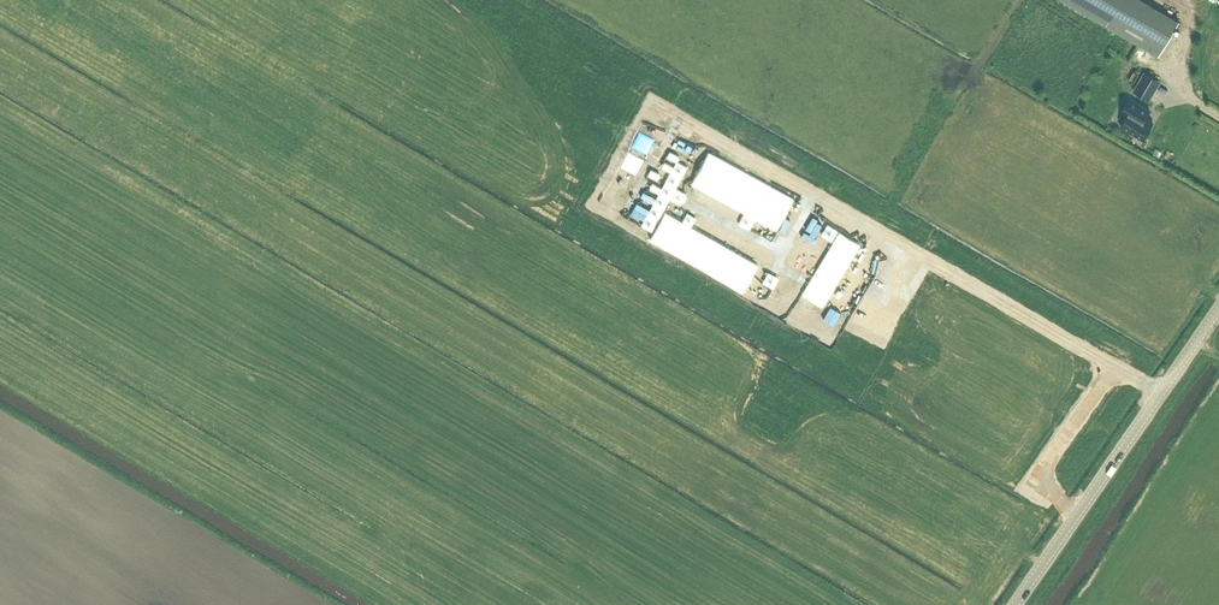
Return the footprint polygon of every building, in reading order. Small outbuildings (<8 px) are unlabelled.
[(1160,54),(1176,26),(1131,0),(1067,0),(1160,54)] [(1150,98),(1160,78),(1144,70),(1134,89),(1150,98)] [(1145,117),(1150,110),(1130,98),(1122,111),(1127,115),(1121,125),(1143,138),(1153,122),(1145,117)]
